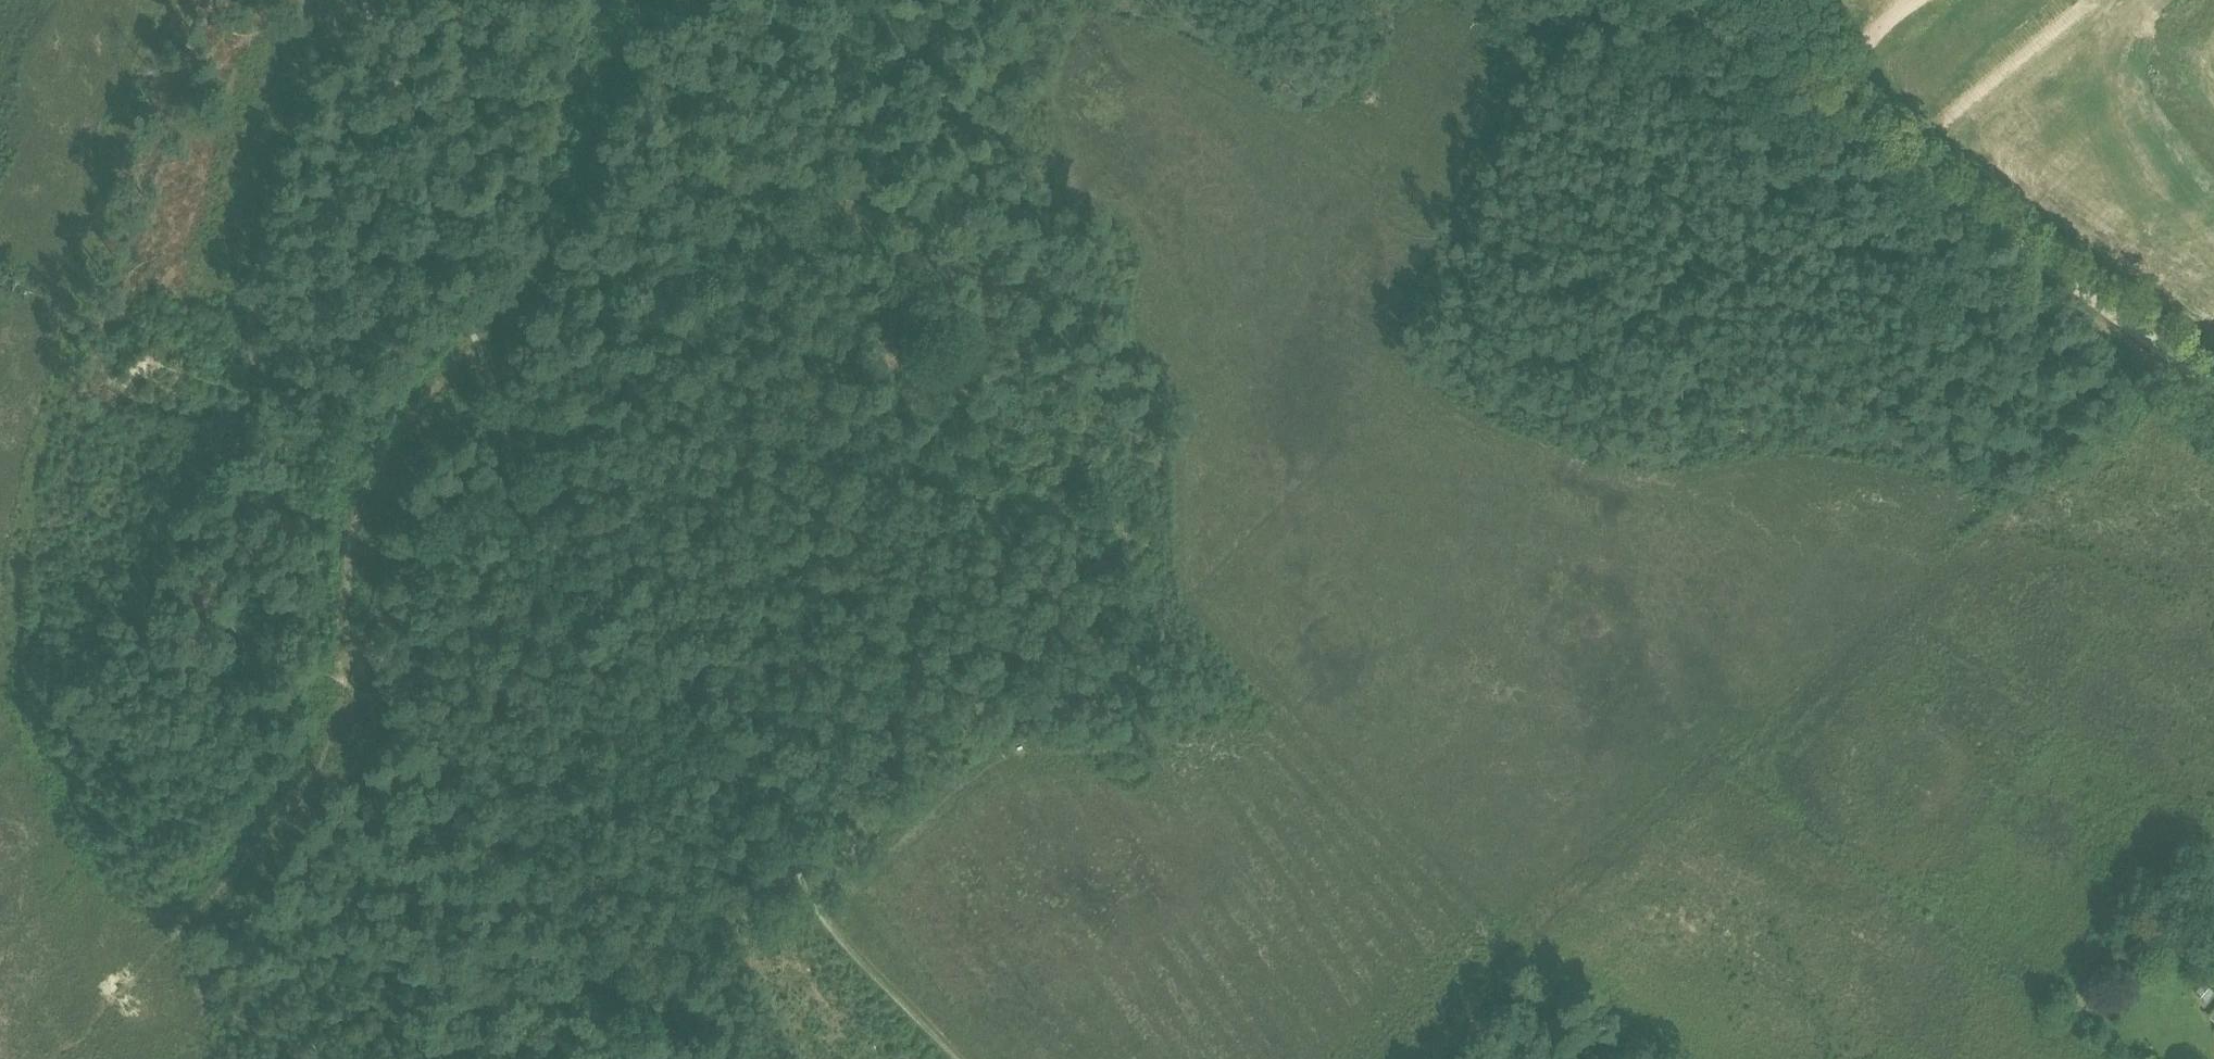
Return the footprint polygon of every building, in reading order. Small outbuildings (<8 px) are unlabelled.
[(2206,1001),(2213,992),(2213,990),(2204,982),(2196,992),(2206,1001)]
